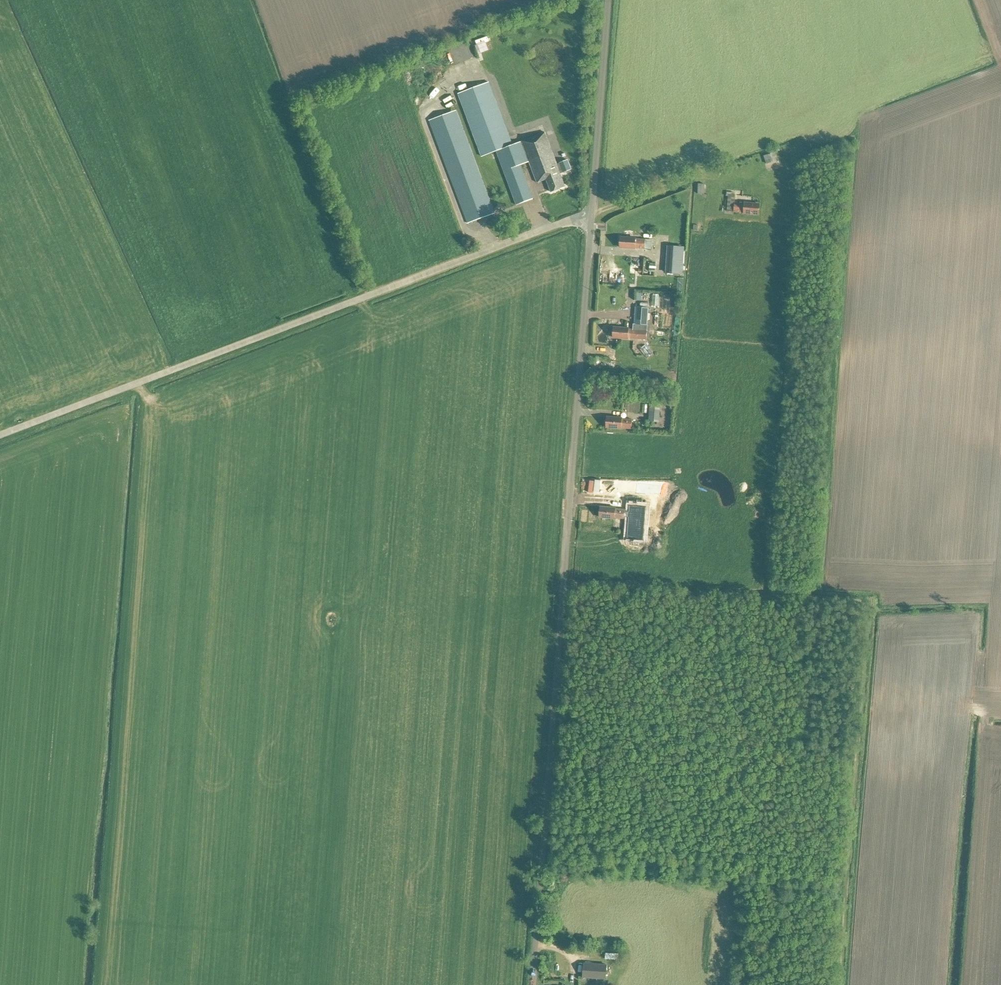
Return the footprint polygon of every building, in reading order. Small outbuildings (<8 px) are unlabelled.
[(571,169),(568,160),(557,164),(545,133),(512,145),(489,82),(459,94),(482,156),(497,151),(517,205),(533,199),(520,165),(530,161),(538,182),(547,179),(551,192),(565,187),(560,173),(571,169)] [(456,111),(429,120),(468,223),(494,213),(456,111)] [(772,153),(763,156),(765,164),(775,161),(772,153)] [(705,184),(697,184),(697,195),(704,195),(705,184)] [(744,213),(759,214),(759,204),(744,203),(734,203),(734,212),(744,212),(744,213)] [(651,240),(636,239),(636,238),(621,237),(620,247),(635,248),(650,249),(651,240)] [(668,247),(666,273),(682,274),(684,248),(668,247)] [(636,307),(634,329),(629,329),(614,327),(613,337),(628,338),(646,339),(648,308),(636,307)] [(648,423),(659,424),(661,403),(650,403),(648,423)] [(632,419),(622,419),(622,418),(607,417),(606,427),(621,428),(631,428),(632,419)] [(665,514),(666,504),(642,501),(641,516),(656,517),(657,513),(665,514)] [(635,513),(631,513),(625,512),(625,509),(615,509),(615,508),(600,507),(599,517),(615,518),(634,519),(635,513)] [(623,534),(643,535),(644,527),(624,526),(623,534)] [(584,963),(583,979),(606,981),(608,965),(584,963)]
